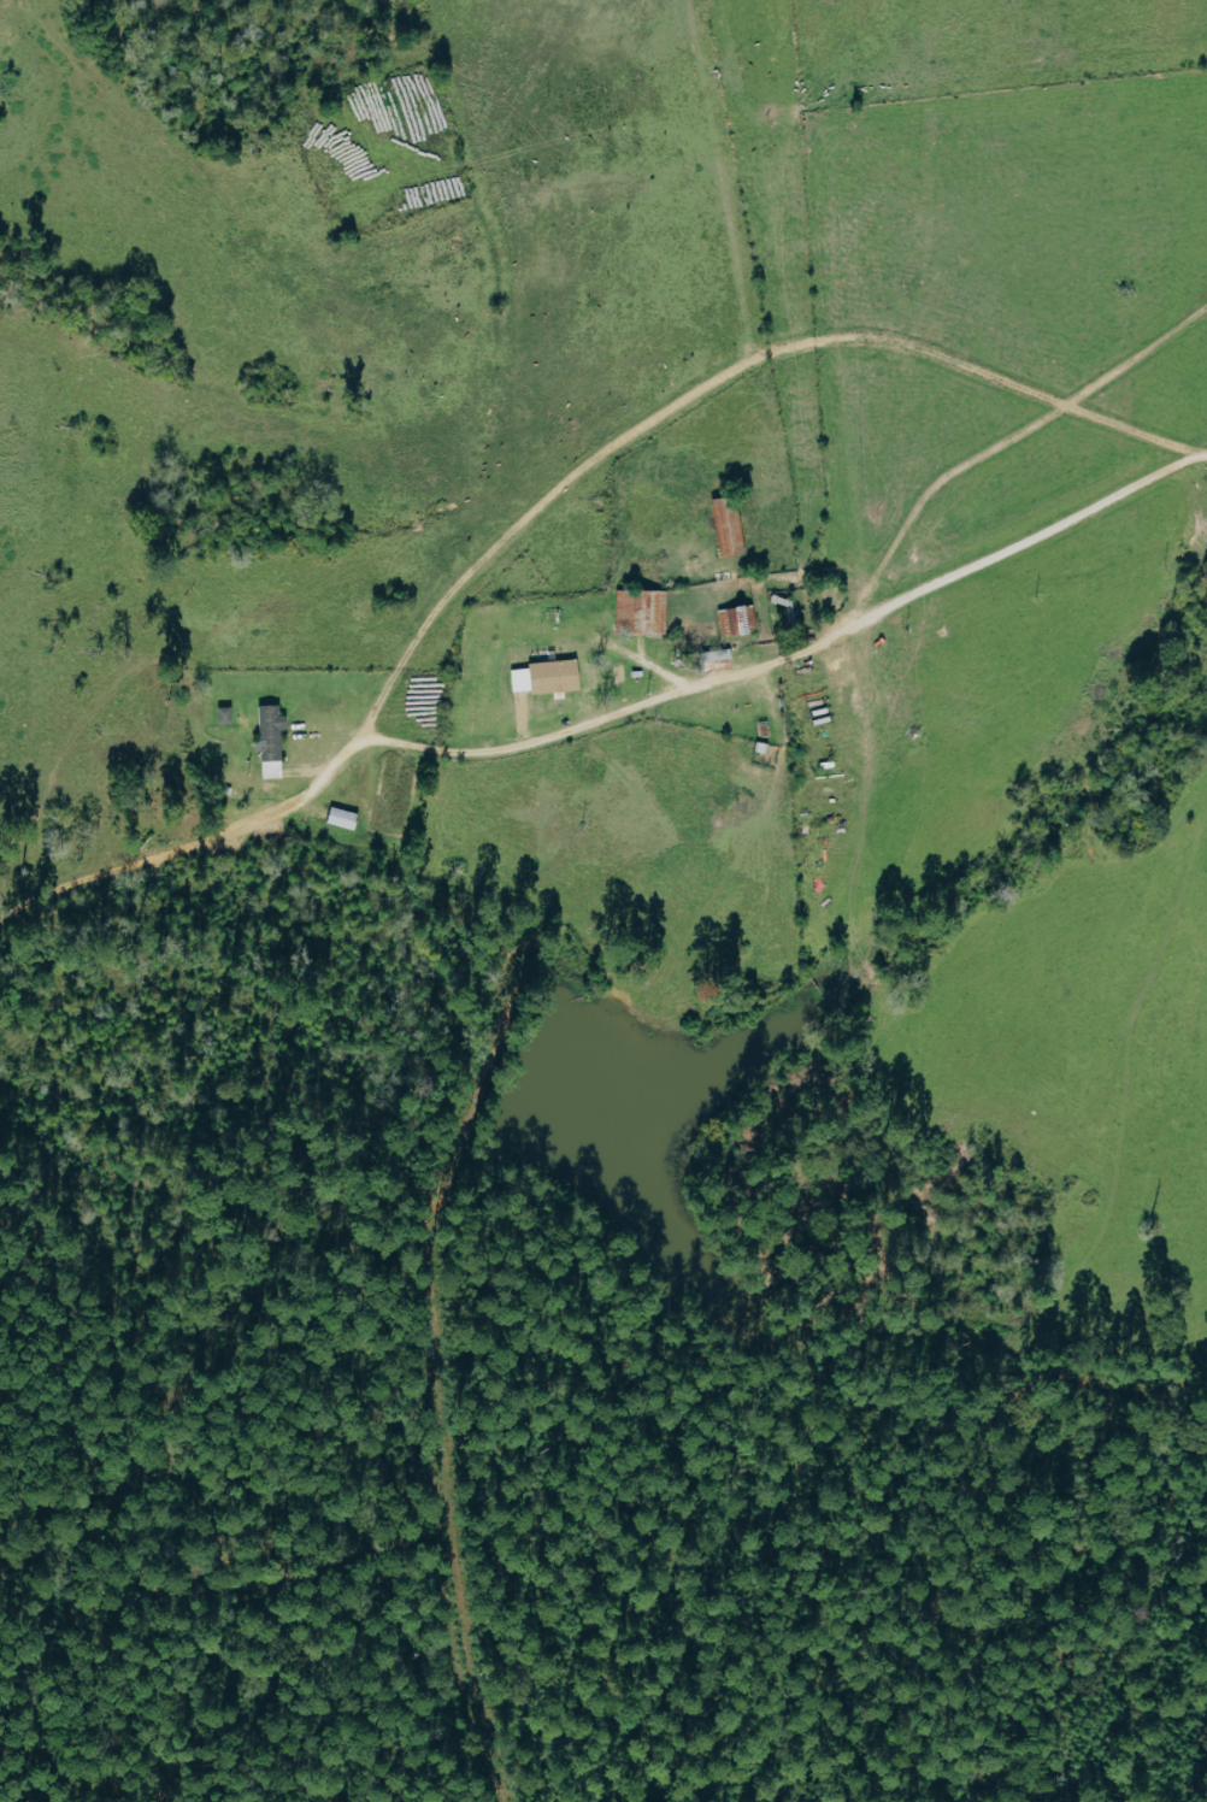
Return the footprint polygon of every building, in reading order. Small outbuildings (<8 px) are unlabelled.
[(714,500),(723,555),(748,550),(738,495),(714,500)] [(618,632),(668,633),(669,590),(619,589),(618,632)] [(515,691),(532,690),(533,694),(582,689),(579,658),(529,663),(529,667),(513,669),(515,691)] [(260,705),(261,738),(256,739),(257,750),(263,750),(264,778),(284,777),(282,728),(288,728),(288,715),(281,715),(281,704),(260,705)] [(233,723),(233,706),(220,706),(221,723),(233,723)] [(357,829),(360,812),(331,807),(329,824),(357,829)]
